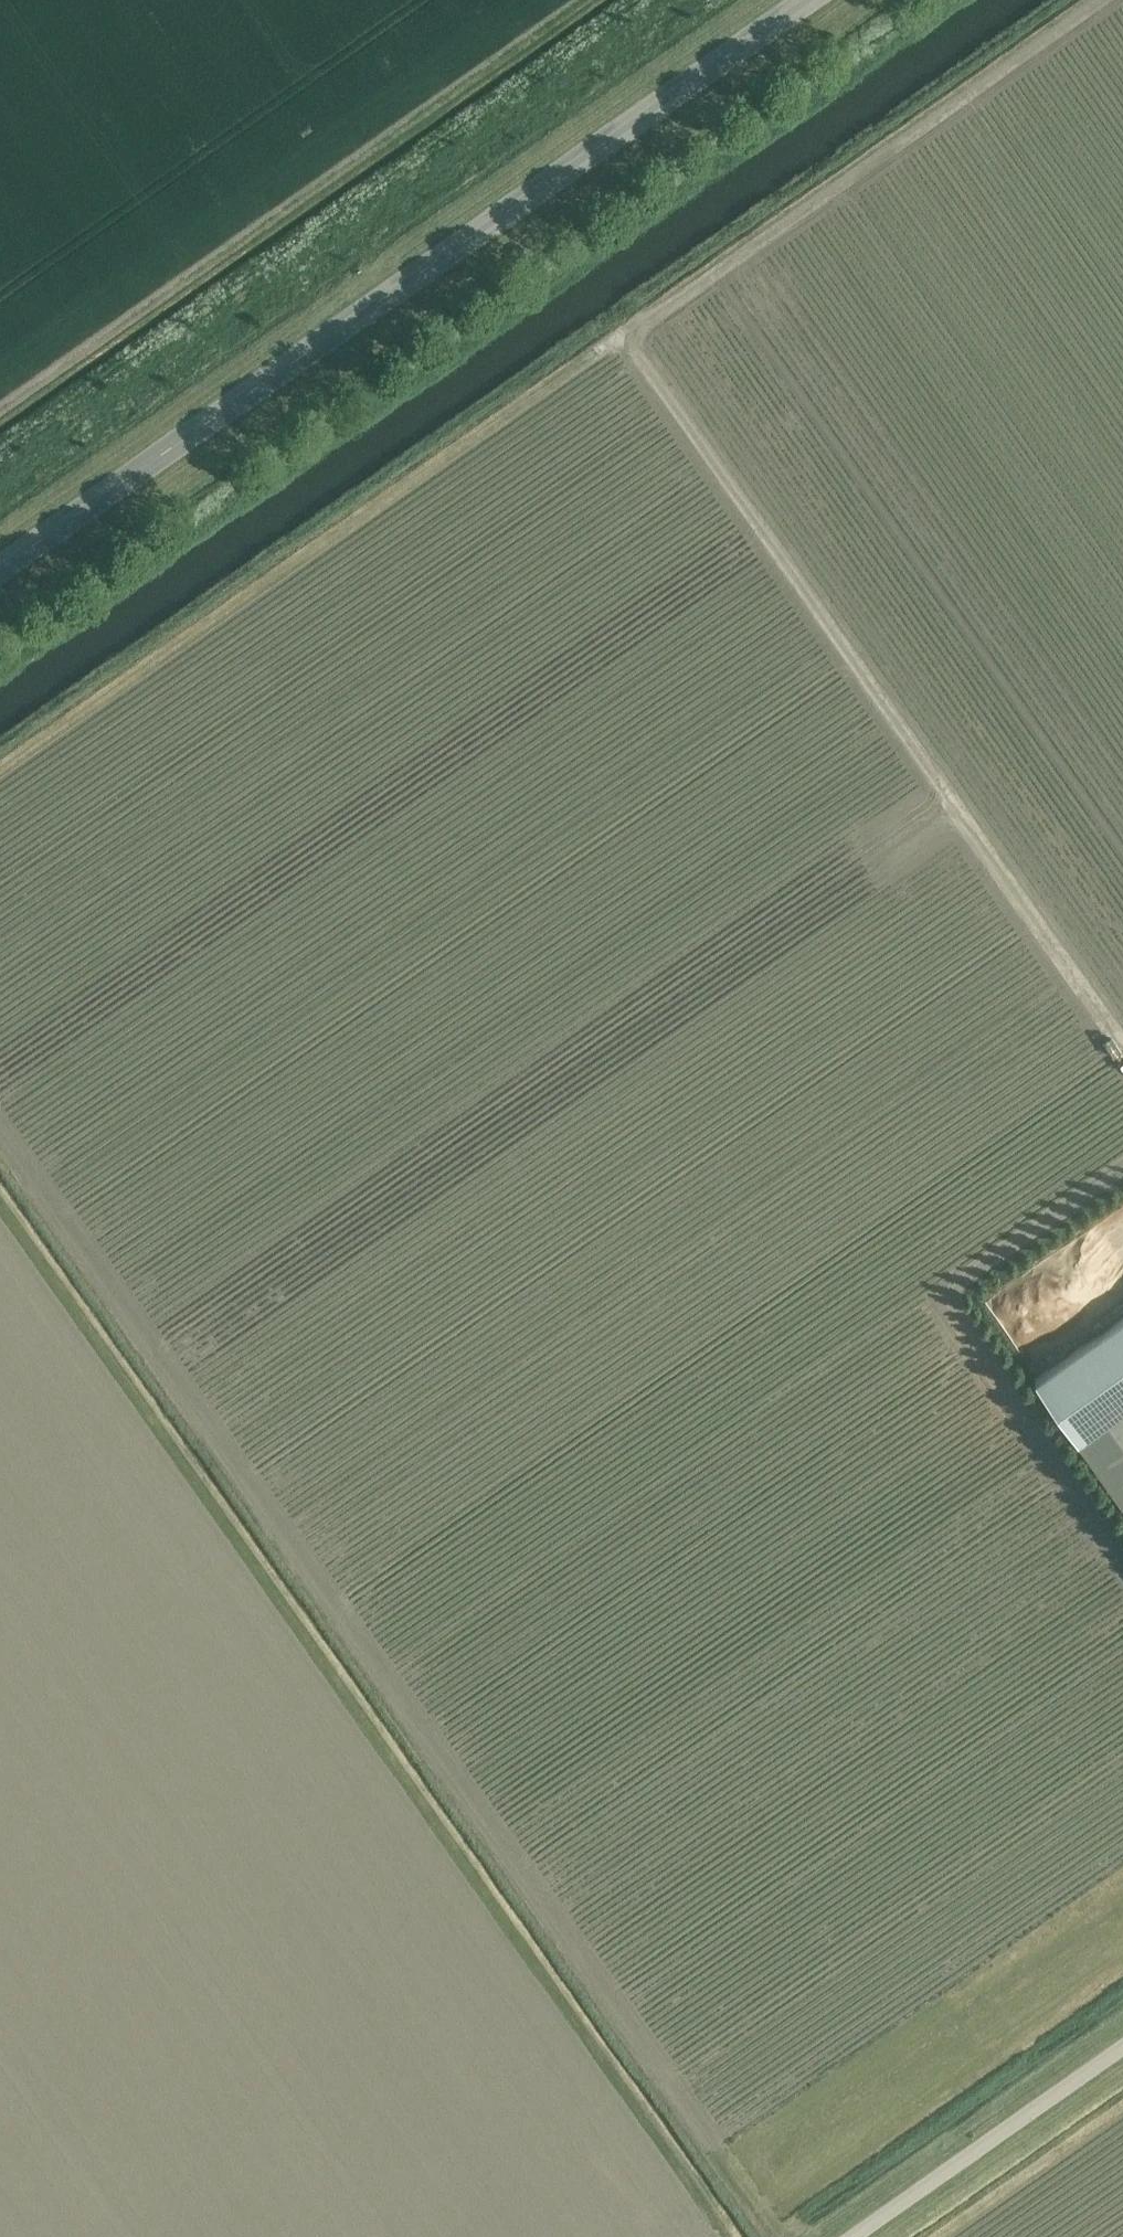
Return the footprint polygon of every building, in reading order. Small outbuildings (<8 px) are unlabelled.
[(1122,1503),(1122,1316),(1035,1379),(1122,1503)]
